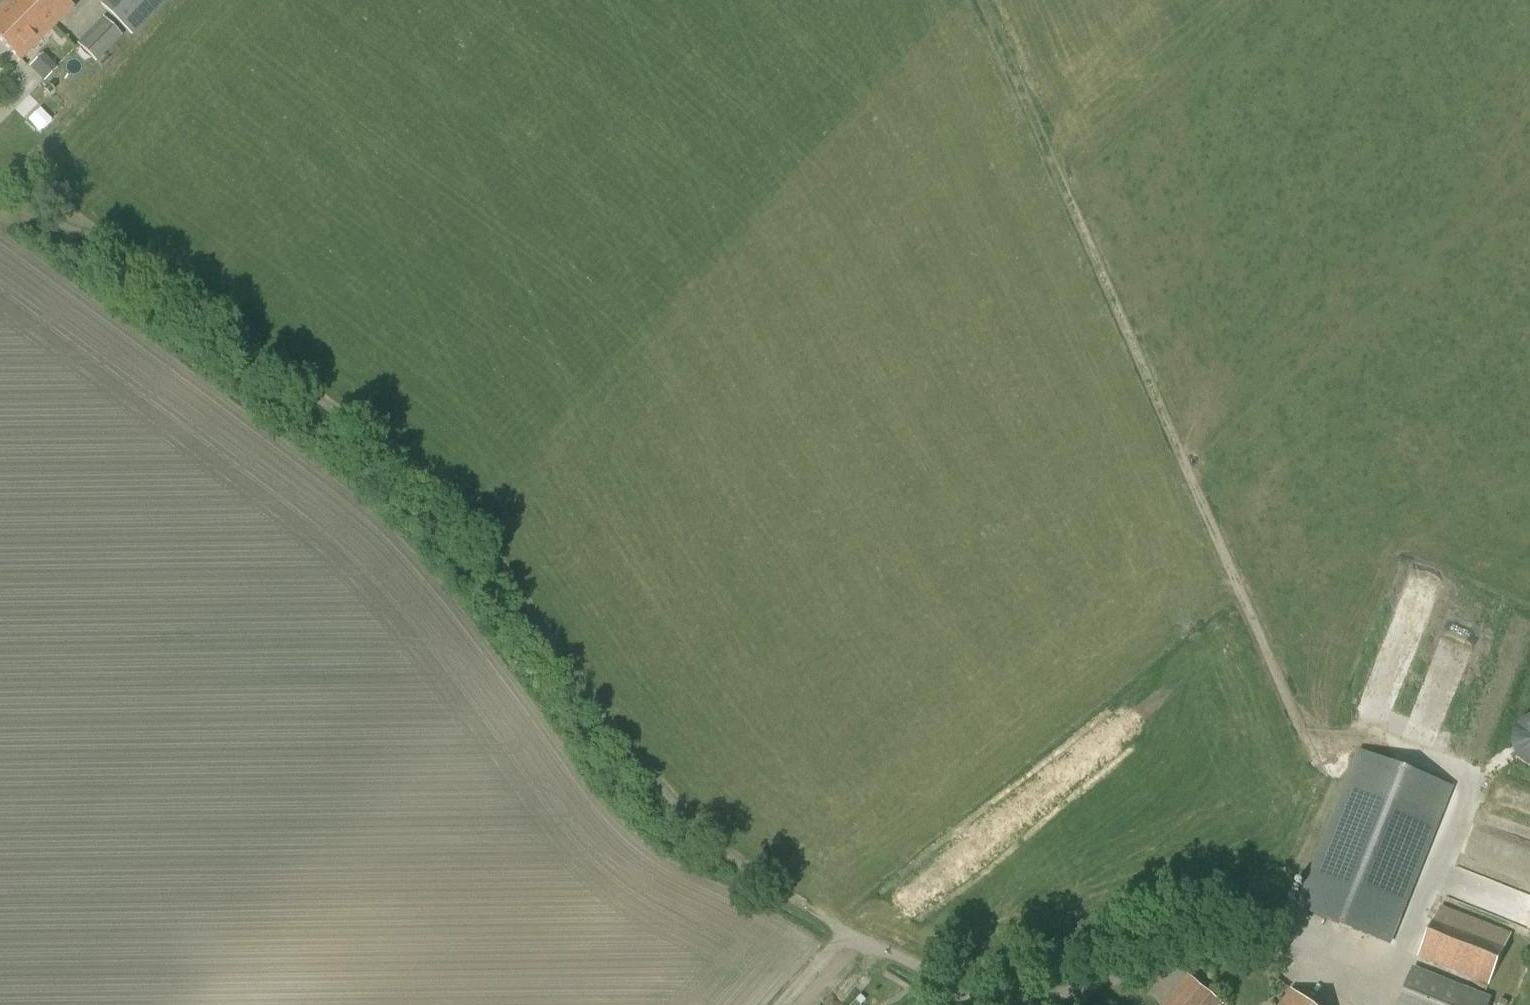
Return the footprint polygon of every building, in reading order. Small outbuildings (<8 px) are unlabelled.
[(21,61),(74,8),(67,0),(9,0),(0,9),(0,40),(21,61)] [(102,7),(132,35),(165,0),(108,0),(102,7)] [(77,44),(97,63),(123,36),(103,17),(77,44)] [(1359,752),(1297,913),(1392,950),(1452,788),(1359,752)] [(1418,957),(1490,986),(1513,933),(1442,905),(1418,957)] [(1491,999),(1414,968),(1400,1004),(1489,1004),(1491,999)] [(1202,986),(1186,1004),(1225,1004),(1202,986)] [(1281,1004),(1311,1004),(1292,990),(1281,1004)]
